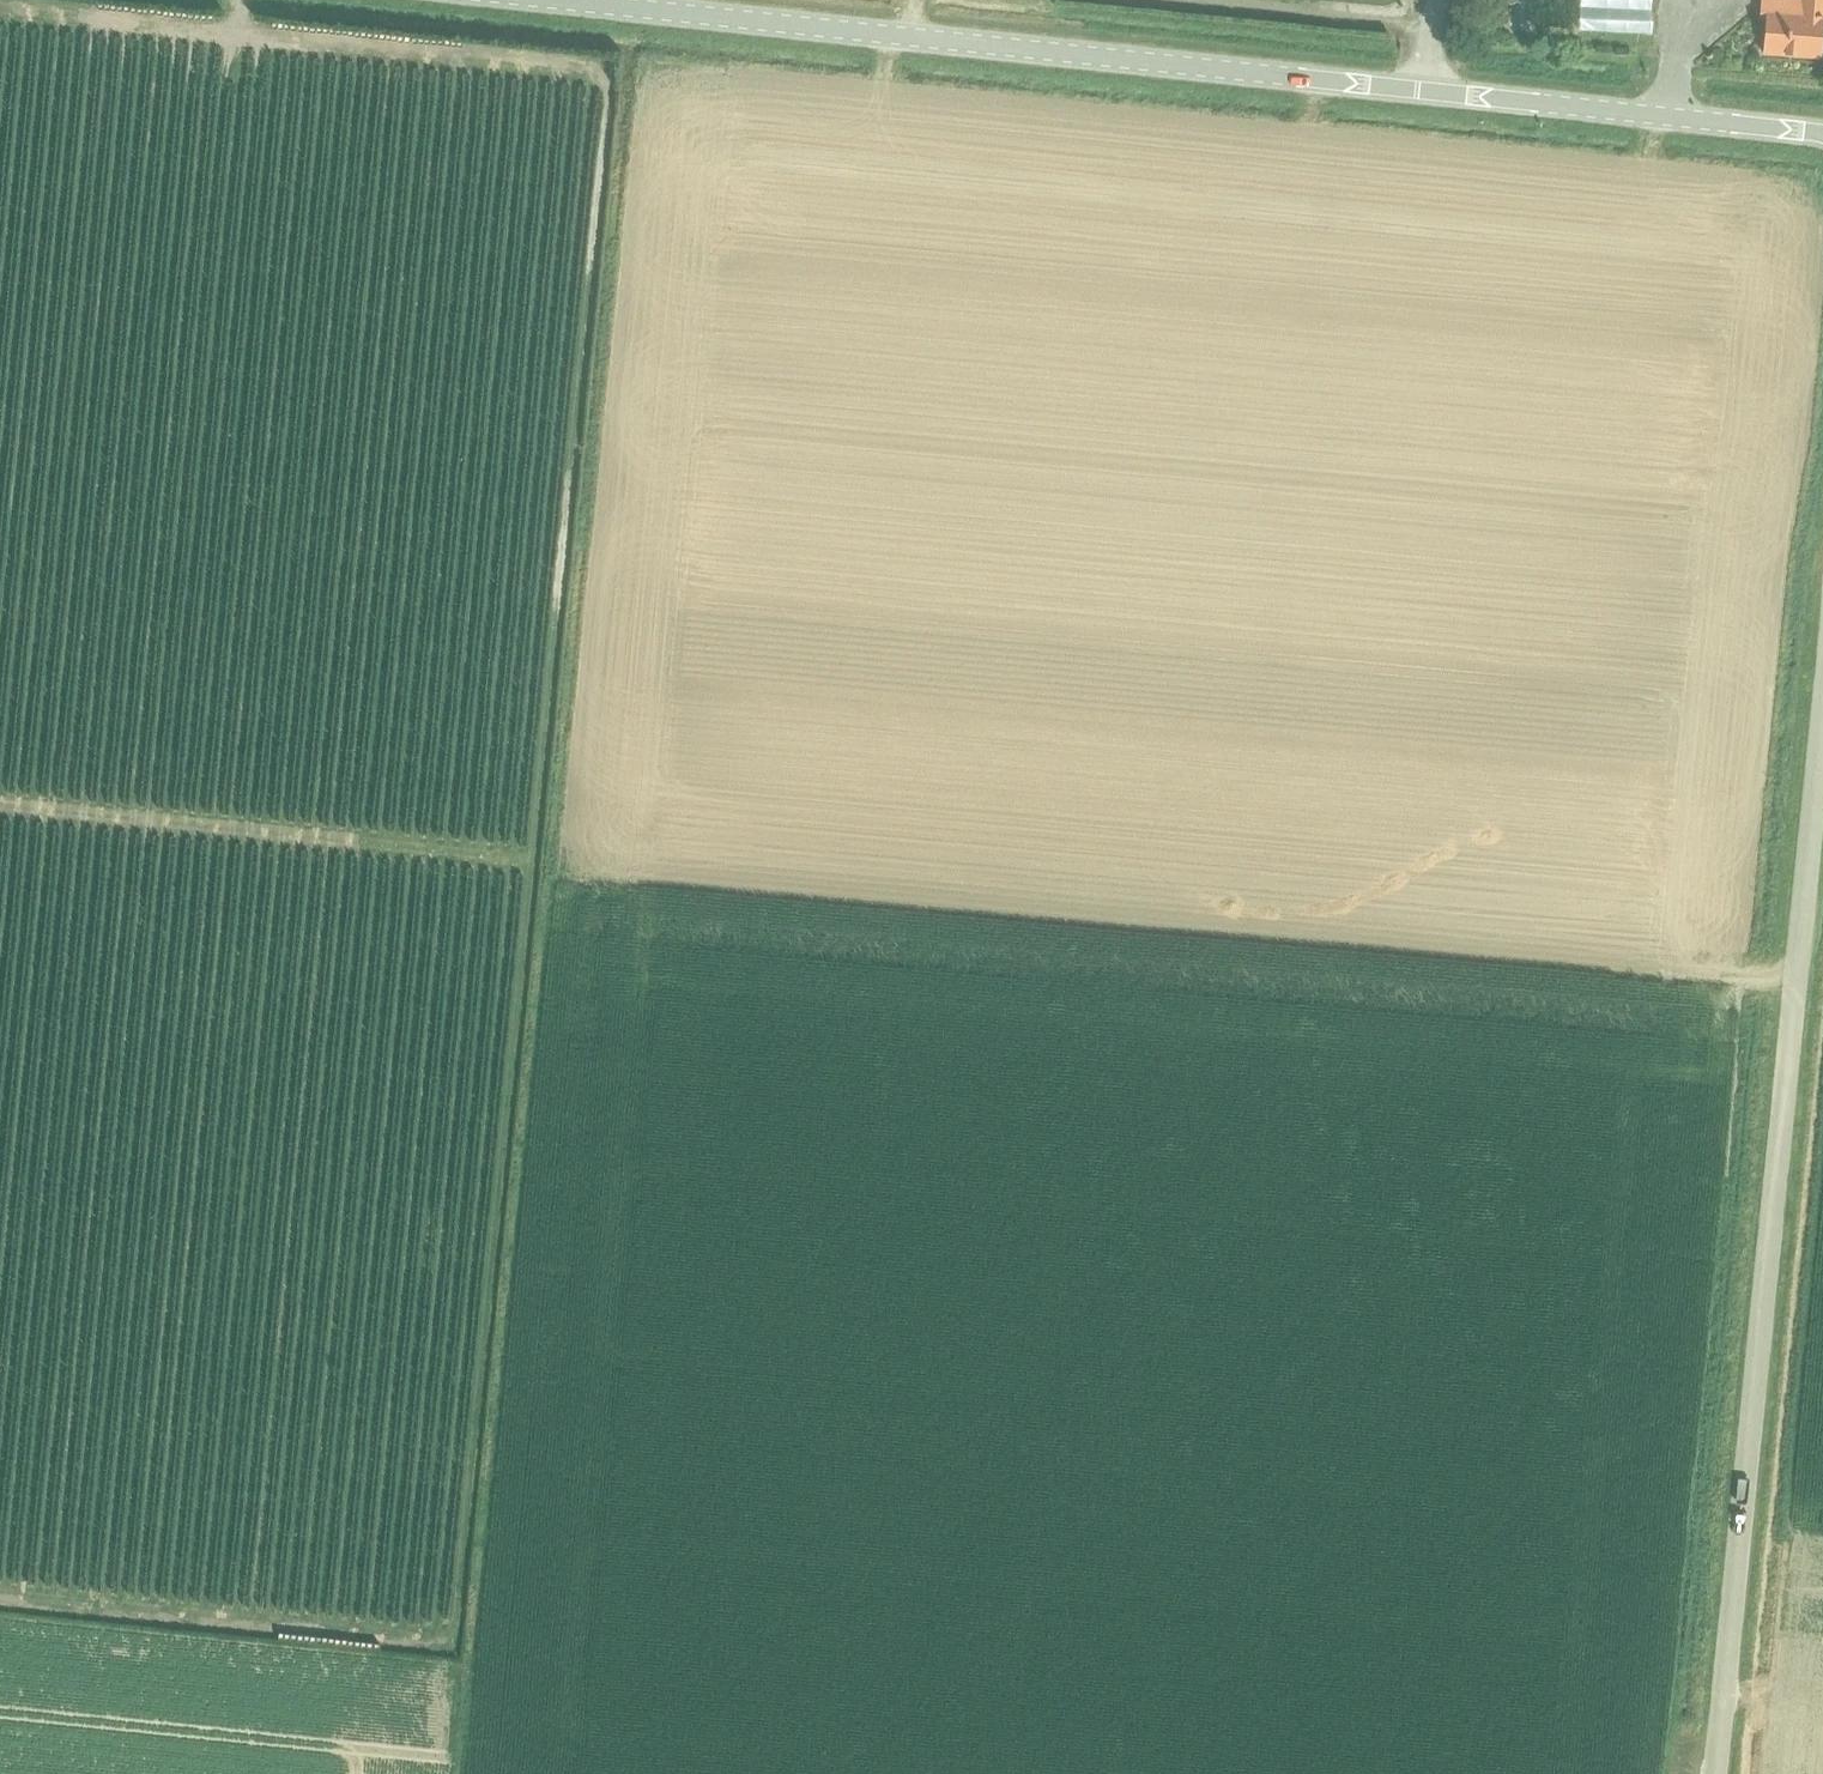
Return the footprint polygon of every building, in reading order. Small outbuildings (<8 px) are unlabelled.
[(1820,0),(1799,0),(1794,0),(1759,0),(1757,16),(1767,17),(1763,52),(1816,58),(1821,17),(1819,17),(1820,0)]
